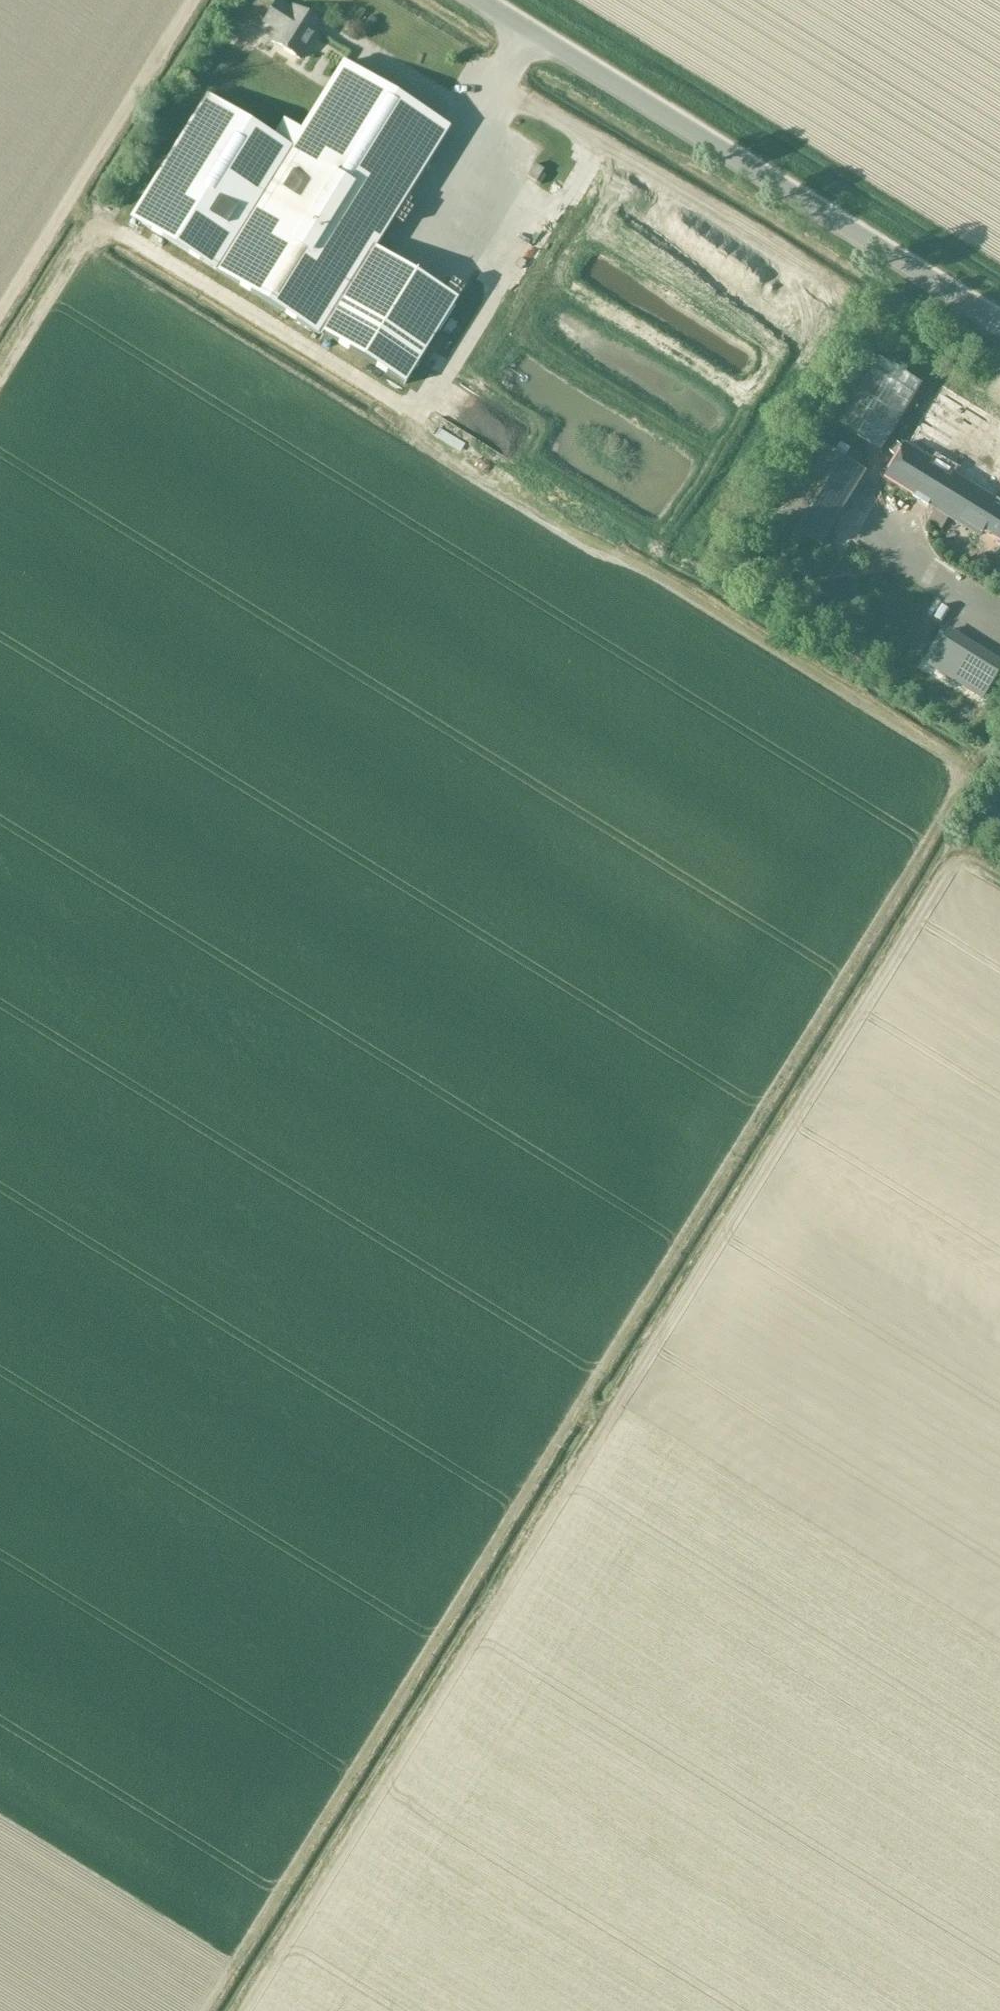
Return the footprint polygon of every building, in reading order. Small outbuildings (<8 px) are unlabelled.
[(300,59),(322,24),(304,13),(302,16),(277,1),(264,21),(279,31),(272,42),(300,59)] [(206,97),(132,215),(321,333),(449,127),(345,63),(301,132),(283,121),(272,139),(206,97)] [(535,165),(528,177),(536,182),(544,170),(535,165)] [(881,452),(923,385),(879,357),(837,425),(881,452)] [(994,505),(997,500),(995,499),(999,490),(999,422),(941,386),(916,427),(918,428),(908,445),(906,444),(885,478),(981,537),(979,541),(979,546),(981,549),(988,554),(993,554),(997,552),(999,550),(999,509),(994,505)] [(459,396),(446,416),(504,452),(517,431),(459,396)] [(823,548),(868,474),(821,445),(775,519),(823,548)] [(999,681),(999,661),(923,612),(890,665),(975,720),(999,681)]
